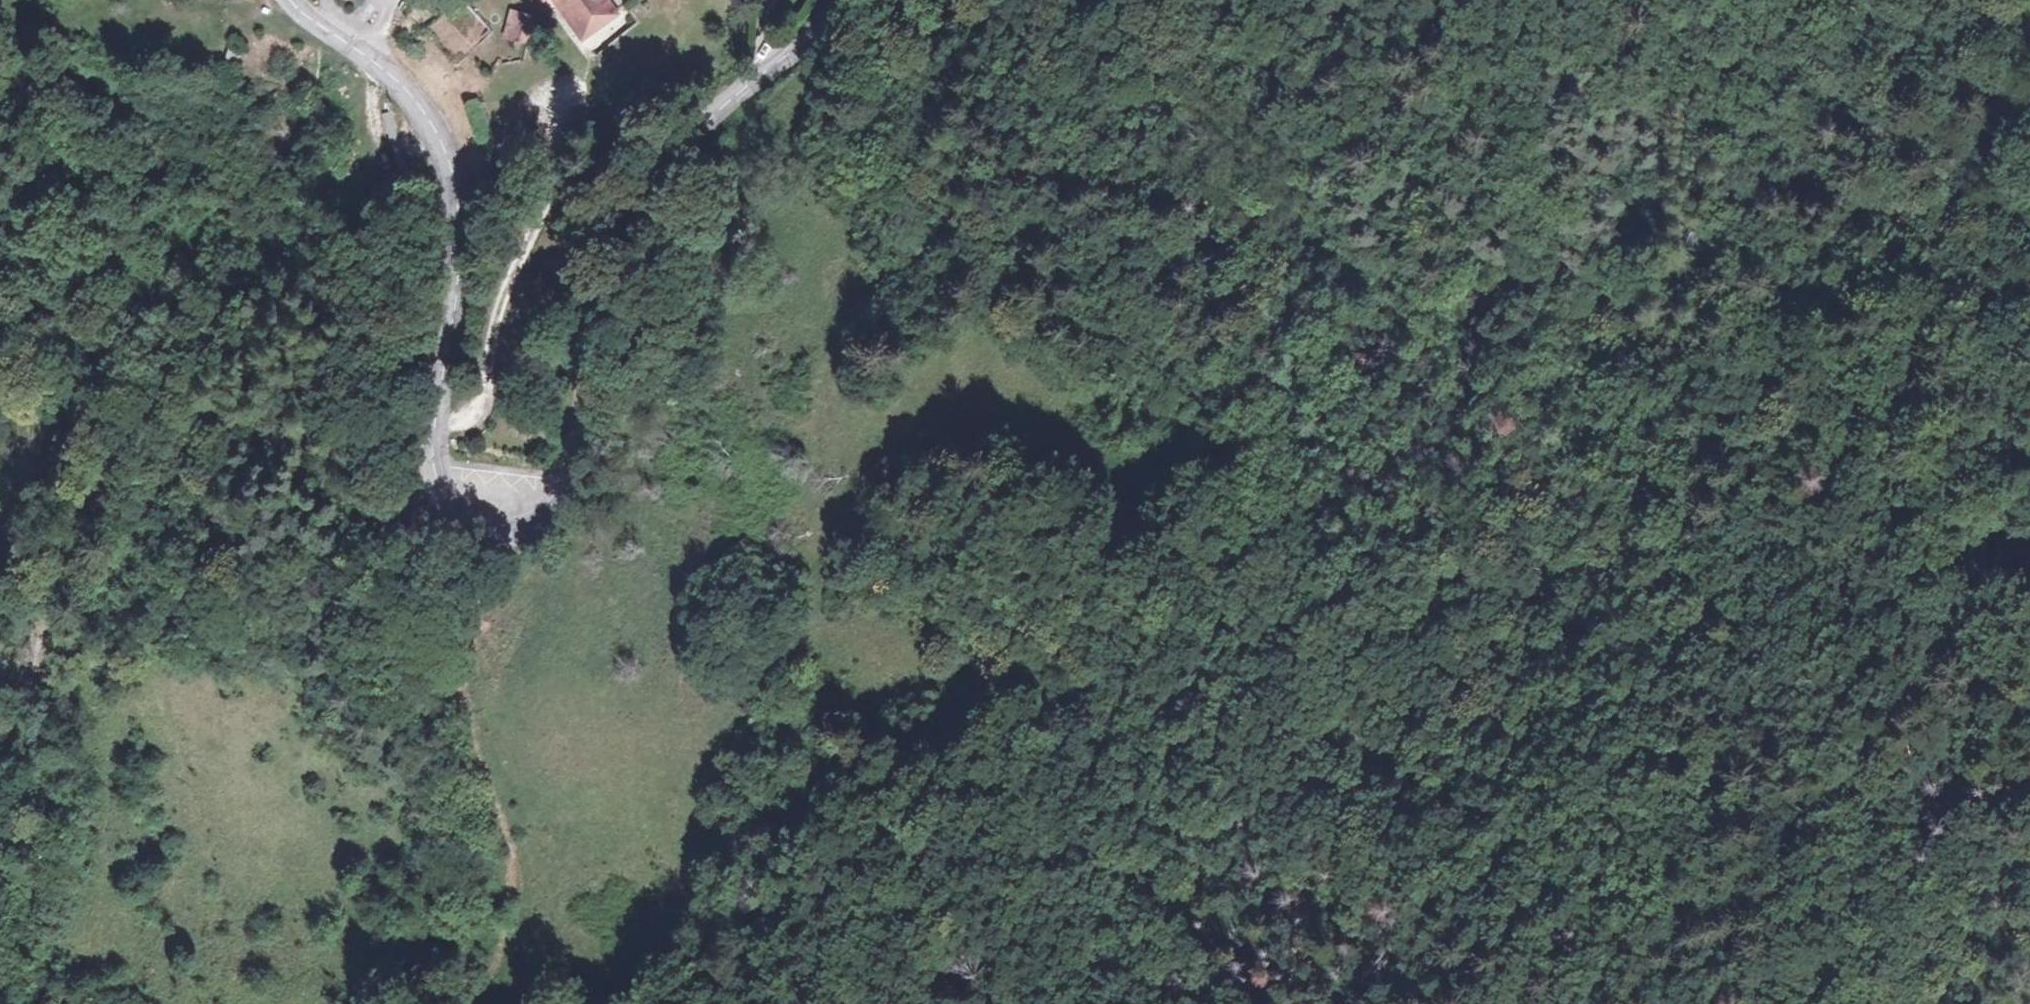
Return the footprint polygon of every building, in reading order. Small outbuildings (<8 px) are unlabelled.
[(622,13),(614,0),(550,0),(567,28),(576,23),(588,21),(592,30),(622,13)] [(576,23),(567,28),(574,39),(592,30),(588,21),(576,23)] [(504,41),(532,47),(536,29),(513,22),(504,41)]
